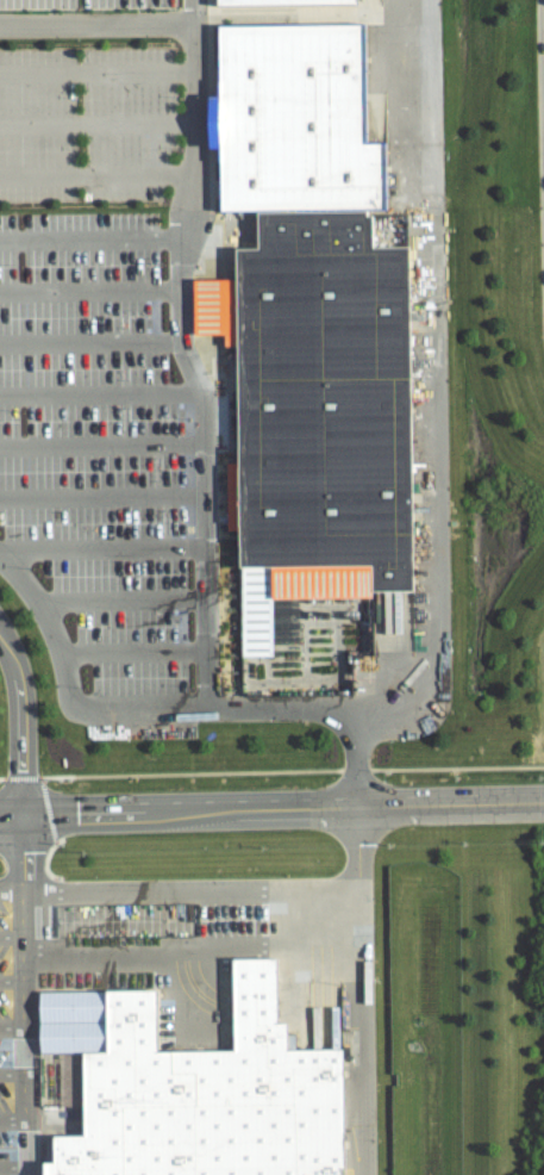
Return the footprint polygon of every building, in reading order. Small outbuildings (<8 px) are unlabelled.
[(224,200),(223,10),(375,10),(375,128),(394,128),(395,200),(224,200)] [(258,207),(258,244),(236,244),(236,275),(196,275),(198,330),(229,330),(230,342),(239,341),(240,459),(229,459),(229,526),(243,526),(244,653),(277,652),(276,595),(365,593),(365,588),(373,588),(406,586),(404,242),(367,243),(367,211),(361,211),(361,206),(258,207)] [(349,1047),(350,1174),(45,1174),(43,1132),(56,1131),(88,1130),(86,1105),(87,1053),(38,1053),(38,987),(110,986),(161,983),(162,1049),(235,1047),(236,956),(282,957),(281,1020),(290,1021),(292,1050),(321,1049),(349,1047)]
